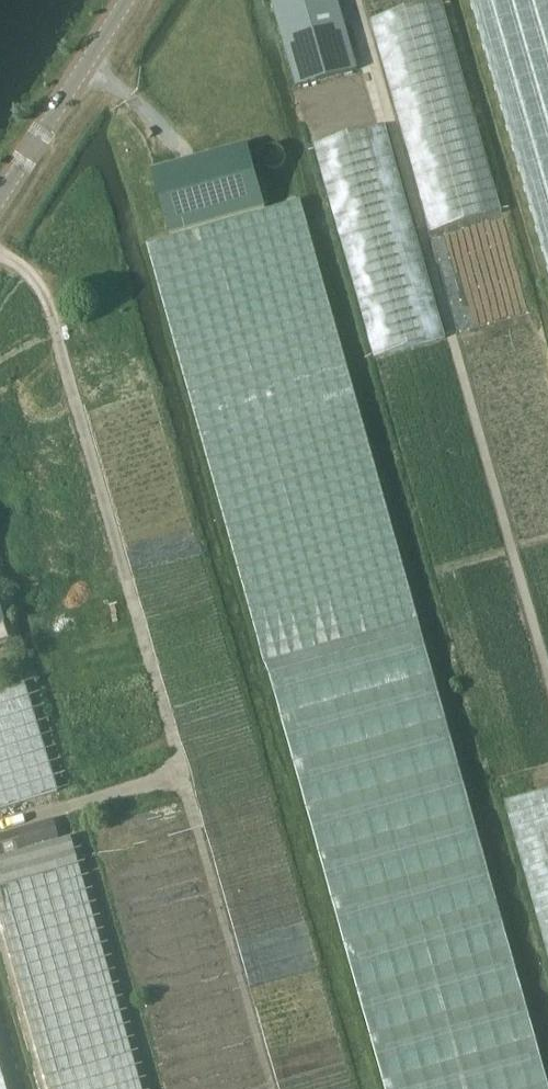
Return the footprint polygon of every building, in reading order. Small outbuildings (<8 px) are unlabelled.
[(273,2),(297,86),(358,68),(339,0),(279,0),(273,2)] [(248,143),(154,170),(173,236),(149,243),(267,662),(388,1088),(547,1088),(547,1076),(419,619),(420,619),(302,200),(266,210),(248,143)] [(57,791),(24,684),(0,691),(0,809),(57,791)] [(506,802),(547,949),(547,790),(506,802)] [(78,864),(70,837),(60,840),(54,820),(18,830),(0,835),(0,909),(50,1088),(142,1088),(78,864)]
